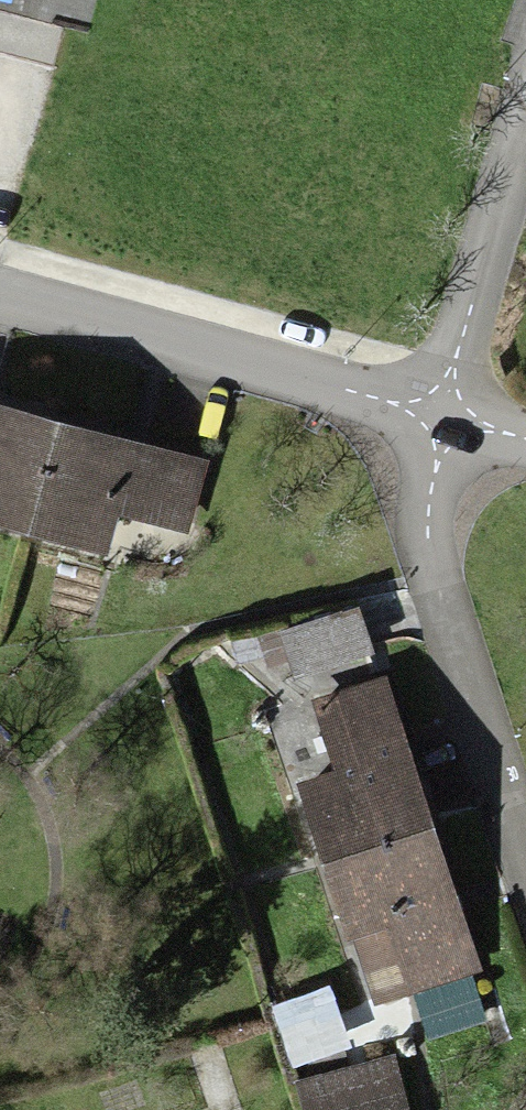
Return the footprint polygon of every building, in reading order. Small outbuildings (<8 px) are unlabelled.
[(0,407),(0,522),(32,527),(55,420),(0,407)] [(196,534),(213,454),(55,420),(32,527),(102,542),(107,516),(196,534)] [(379,660),(362,604),(256,637),(266,670),(289,663),(296,685),(379,660)] [(436,832),(390,674),(310,700),(333,771),(294,784),(322,867),(436,832)] [(436,832),(322,867),(372,1013),(414,1000),(424,1033),(494,1011),(436,832)] [(340,986),(271,1008),(292,1074),(361,1052),(340,986)] [(299,1094),(303,1109),(404,1109),(392,1067),(299,1094)] [(87,1109),(123,1109),(119,1099),(87,1109)]
